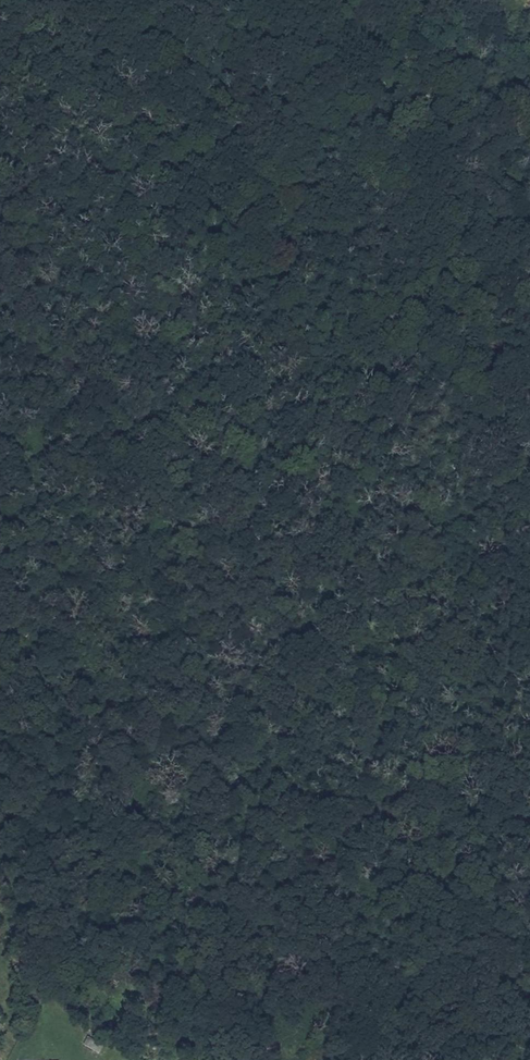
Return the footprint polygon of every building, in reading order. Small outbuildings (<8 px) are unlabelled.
[(103,1045),(88,1037),(84,1044),(99,1053),(103,1045)]
